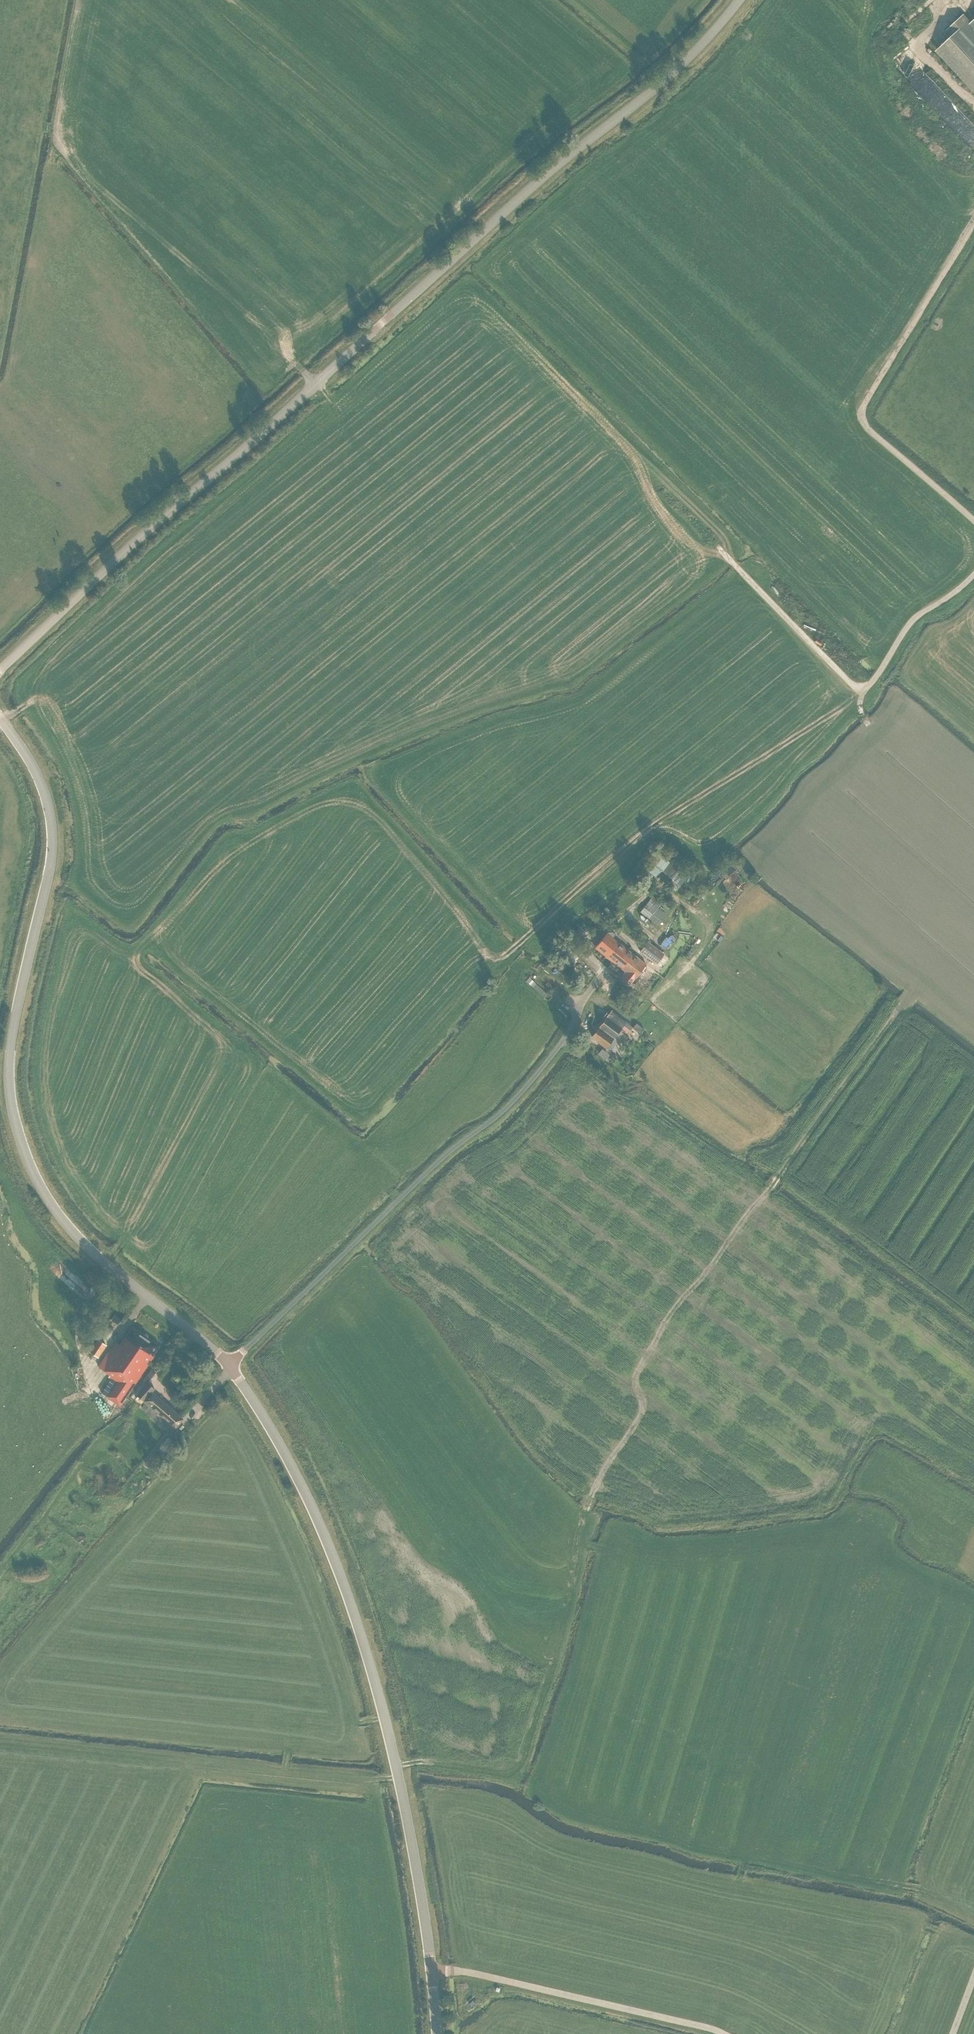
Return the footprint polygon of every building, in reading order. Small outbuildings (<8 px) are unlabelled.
[(972,22),(964,14),(945,31),(952,37),(937,51),(973,91),(973,20),(972,22)] [(691,873),(672,858),(669,862),(656,852),(645,869),(655,877),(662,871),(672,879),(668,885),(676,891),(691,873)] [(662,903),(653,895),(644,907),(653,914),(661,921),(666,914),(658,907),(662,903)] [(571,937),(580,944),(588,934),(579,926),(571,937)] [(595,947),(606,955),(617,941),(613,937),(615,934),(612,932),(607,932),(595,947)] [(568,951),(576,959),(582,951),(574,943),(567,937),(562,943),(569,950),(568,951)] [(606,955),(622,968),(627,961),(622,956),(627,949),(617,941),(606,955)] [(664,959),(663,958),(666,955),(647,941),(639,952),(656,964),(657,964),(659,965),(664,959)] [(630,985),(636,977),(646,964),(627,949),(622,956),(627,961),(622,968),(626,971),(621,977),(623,979),(630,985)] [(612,1012),(592,1037),(608,1049),(612,1048),(616,1043),(615,1039),(614,1037),(626,1022),(612,1012)] [(633,1027),(640,1034),(645,1029),(636,1023),(633,1027)] [(109,1377),(112,1378),(102,1393),(120,1406),(154,1355),(153,1354),(159,1346),(148,1339),(147,1337),(144,1335),(142,1335),(132,1328),(120,1345),(116,1342),(99,1367),(110,1375),(109,1377)] [(89,1351),(98,1357),(107,1345),(98,1339),(89,1351)] [(153,1366),(143,1380),(148,1383),(137,1395),(144,1401),(175,1428),(183,1419),(152,1392),(155,1389),(148,1383),(158,1370),(153,1366)] [(145,1463),(153,1470),(180,1434),(173,1428),(145,1463)]
